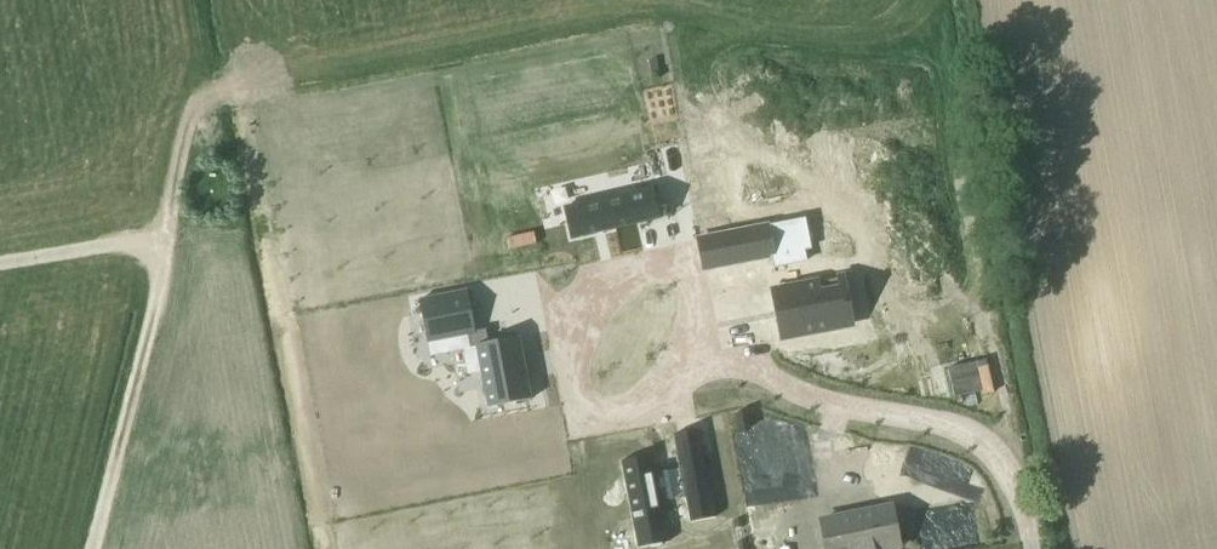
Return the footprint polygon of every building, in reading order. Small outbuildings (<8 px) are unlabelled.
[(748,112),(624,133),(633,183),(757,162),(748,112)] [(569,207),(575,239),(665,223),(659,190),(569,207)] [(703,270),(775,257),(769,228),(698,241),(703,270)] [(783,340),(851,328),(842,280),(775,292),(783,340)] [(532,398),(521,337),(490,342),(487,329),(477,331),(469,288),(421,297),(429,340),(469,333),(471,346),(478,345),(489,406),(532,398)] [(985,399),(973,400),(975,420),(987,419),(985,399)] [(979,472),(970,420),(891,435),(901,486),(979,472)] [(622,462),(638,548),(668,543),(661,503),(686,498),(691,521),(715,517),(699,430),(675,434),(681,469),(655,474),(652,456),(622,462)] [(822,520),(828,548),(897,548),(900,548),(892,507),(822,520)]
